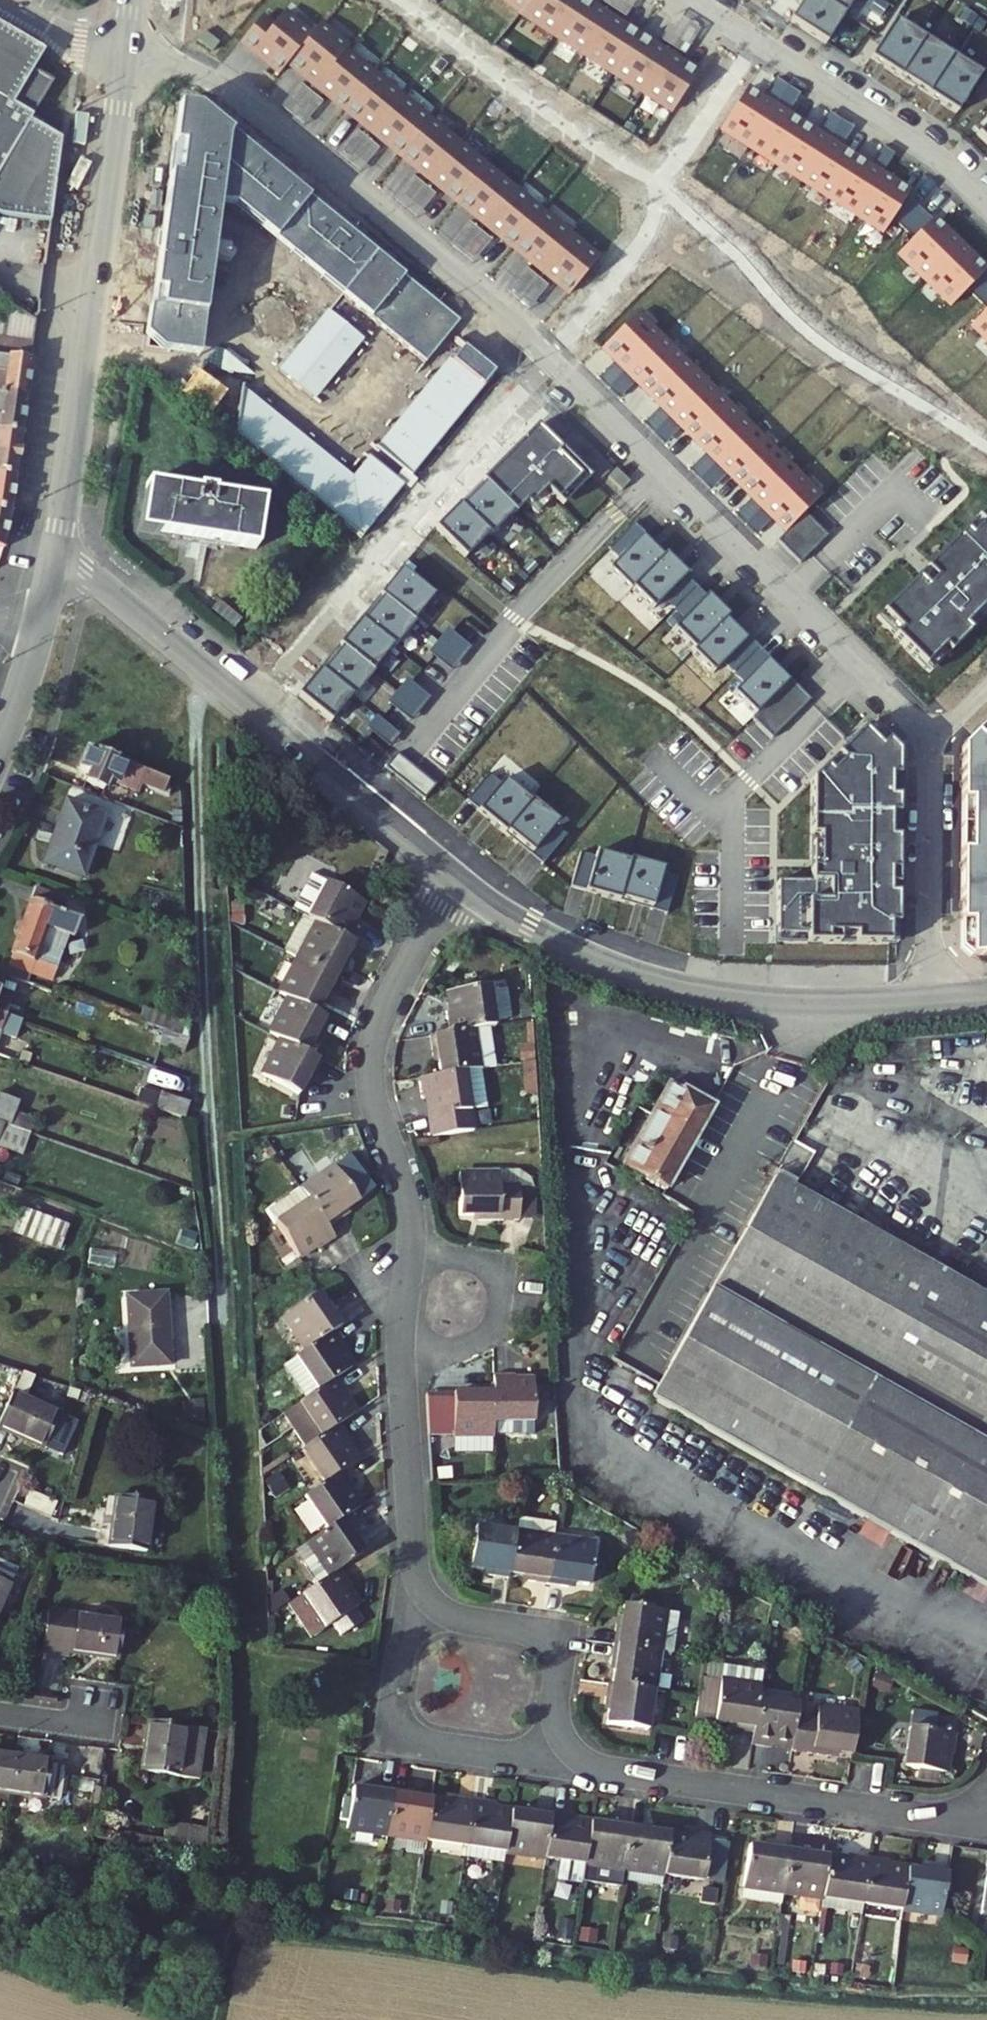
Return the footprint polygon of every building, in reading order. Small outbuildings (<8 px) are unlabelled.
[(519,14),(531,0),(503,0),(519,14)] [(519,14),(553,36),(575,0),(531,0),(519,14)] [(553,36),(583,55),(607,17),(580,0),(575,0),(553,36)] [(618,0),(600,0),(599,2),(612,10),(618,0)] [(624,18),(636,0),(618,0),(612,10),(624,18)] [(853,0),(803,0),(790,21),(825,44),(853,0)] [(240,41),(279,73),(287,63),(310,35),(283,12),(271,27),(260,17),(240,41)] [(658,40),(671,48),(687,22),(675,14),(658,40)] [(607,17),(583,55),(612,74),(637,36),(607,17)] [(3,215),(50,222),(62,134),(31,116),(54,77),(34,66),(46,46),(0,19),(0,213),(3,215)] [(893,20),(870,58),(955,114),(979,76),(893,20)] [(700,31),(687,22),(671,48),(684,56),(700,31)] [(310,35),(287,63),(315,86),(344,51),(347,48),(318,25),(310,35)] [(197,41),(212,52),(219,44),(204,32),(197,41)] [(637,36),(612,74),(641,93),(666,55),(637,36)] [(344,51),(315,86),(343,109),(372,74),(344,51)] [(666,55),(641,93),(671,112),(696,73),(666,55)] [(372,74),(343,109),(371,133),(400,98),(372,74)] [(745,90),(720,128),(748,146),(786,86),(774,78),(760,100),(745,90)] [(310,92),(299,83),(279,107),(291,116),(310,92)] [(748,146),(774,163),(799,125),(785,116),(799,94),(786,86),(748,146)] [(321,102),(310,92),(291,116),(302,125),(321,102)] [(400,98),(371,133),(400,156),(428,121),(400,98)] [(197,107),(177,105),(145,349),(199,356),(219,198),(226,189),(245,205),(240,212),(321,278),(326,271),(347,288),(341,294),(425,363),(458,321),(197,107)] [(827,112),(813,134),(826,142),(840,121),(827,112)] [(986,114),(971,129),(977,135),(986,125),(986,115),(986,114)] [(428,121),(400,156),(428,179),(456,144),(428,121)] [(840,121),(826,142),(839,150),(852,129),(840,121)] [(799,125),(774,163),(801,181),(826,142),(813,134),(799,125)] [(977,135),(986,144),(986,125),(977,135)] [(366,139),(355,130),(336,153),(347,162),(366,139)] [(366,139),(347,162),(359,172),(378,148),(366,139)] [(839,150),(826,142),(801,181),(828,198),(853,159),(839,150)] [(456,144),(428,179),(456,202),(484,167),(456,144)] [(880,147),(867,168),(879,176),(893,155),(880,147)] [(867,168),(853,159),(828,198),(855,215),(879,176),(867,168)] [(484,167),(456,202),(484,225),(513,190),(484,167)] [(412,176),(392,199),(403,208),(423,185),(412,176)] [(907,194),(879,176),(855,215),(883,233),(890,220),(905,198),(907,194)] [(403,208),(415,218),(434,194),(423,185),(403,208)] [(513,190),(484,225),(512,248),(541,213),(513,190)] [(905,198),(890,220),(903,228),(917,210),(905,198)] [(917,210),(903,228),(913,238),(930,221),(917,210)] [(541,213),(512,248),(540,271),(569,236),(541,213)] [(448,245),(460,254),(479,231),(467,221),(448,245)] [(913,238),(898,254),(924,280),(957,247),(931,221),(930,221),(913,238)] [(479,231),(460,254),(471,264),(490,240),(479,231)] [(569,236),(540,271),(568,294),(597,259),(569,236)] [(957,247),(924,280),(950,306),(966,290),(983,273),(984,272),(957,247)] [(505,291),(516,300),(535,277),(524,268),(505,291)] [(966,290),(976,300),(986,289),(986,277),(983,273),(966,290)] [(547,286),(535,277),(516,300),(528,310),(547,286)] [(976,300),(986,310),(986,309),(986,289),(976,300)] [(0,298),(0,337),(30,341),(32,318),(0,298)] [(970,326),(986,342),(986,309),(986,310),(970,326)] [(326,313),(280,371),(311,396),(357,339),(326,313)] [(658,339),(635,316),(602,348),(615,361),(597,379),(608,389),(658,339)] [(0,337),(0,393),(27,396),(31,360),(28,360),(30,341),(0,337)] [(658,339),(608,389),(618,400),(636,382),(648,394),(680,361),(658,339)] [(379,451),(410,476),(495,372),(463,346),(379,451)] [(703,384),(680,361),(648,394),(670,416),(703,384)] [(711,392),(703,384),(670,416),(694,439),(726,407),(711,392)] [(344,476),(241,392),(235,435),(359,538),(402,485),(372,460),(348,489),(339,482),(344,476)] [(22,432),(27,396),(0,393),(0,429),(22,432)] [(642,423),(652,434),(670,416),(660,405),(642,423)] [(694,439),(717,463),(749,430),(726,407),(694,439)] [(670,416),(652,434),(663,445),(681,427),(670,416)] [(535,425),(480,480),(512,512),(513,513),(524,502),(534,512),(550,496),(552,498),(555,501),(579,476),(556,453),(560,450),(535,425)] [(16,476),(22,432),(0,429),(0,473),(16,476)] [(749,430),(717,463),(739,485),(772,453),(749,430)] [(579,476),(555,501),(560,506),(588,478),(560,450),(556,453),(579,476)] [(688,470),(699,481),(717,463),(706,452),(688,470)] [(733,515),(744,525),(794,475),(772,453),(739,485),(751,497),(733,515)] [(699,481),(709,491),(727,473),(717,463),(699,481)] [(629,484),(615,470),(607,478),(621,491),(629,484)] [(10,511),(16,476),(0,473),(0,510),(10,511)] [(794,475),(744,525),(754,536),(772,518),(785,531),(817,499),(794,475)] [(254,549),(261,501),(212,493),(214,483),(198,480),(196,491),(158,485),(159,479),(154,478),(153,484),(145,483),(138,531),(254,549)] [(487,534),(488,536),(512,512),(480,480),(468,492),(471,494),(459,506),(462,509),(462,510),(487,534)] [(457,503),(459,506),(471,494),(468,492),(457,503)] [(550,496),(534,512),(536,514),(552,498),(550,496)] [(433,529),(463,558),(487,534),(462,510),(462,509),(459,506),(457,503),(445,515),(446,516),(433,529)] [(927,673),(986,615),(985,614),(986,612),(986,506),(873,620),(927,673)] [(2,547),(10,511),(0,510),(0,547),(2,547)] [(776,541),(798,564),(825,537),(803,514),(776,541)] [(432,528),(433,529),(446,516),(445,515),(432,528)] [(652,550),(655,547),(632,523),(629,526),(652,550)] [(628,591),(629,589),(663,555),(655,547),(652,550),(629,526),(606,548),(617,559),(606,570),(628,591)] [(661,599),(671,609),(694,586),(684,577),(670,563),(671,562),(663,555),(629,589),(650,610),(661,599)] [(671,562),(670,563),(684,577),(684,576),(671,562)] [(402,571),(381,596),(408,619),(411,621),(421,610),(419,609),(431,595),(402,571)] [(670,630),(691,650),(691,651),(725,617),(718,609),(717,610),(704,597),(694,586),(671,609),(681,619),(670,630)] [(398,631),(408,619),(381,596),(379,595),(359,619),(361,620),(361,621),(391,646),(401,634),(398,631)] [(419,609),(421,610),(432,595),(431,595),(419,609)] [(704,597),(717,610),(718,609),(704,596),(704,597)] [(721,663),(731,673),(753,651),(730,628),(733,625),(725,617),(691,651),(691,650),(689,652),(710,673),(721,663)] [(398,631),(401,634),(411,621),(408,619),(398,631)] [(368,669),(369,670),(381,656),(382,657),(391,646),(361,621),(340,646),(368,669)] [(730,628),(753,651),(756,648),(733,625),(730,628)] [(438,642),(460,660),(470,648),(446,628),(436,641),(438,642)] [(427,652),(450,671),(460,660),(438,642),(436,641),(427,652)] [(320,670),(320,671),(350,695),(360,683),(358,681),(368,669),(340,646),(338,644),(318,669),(320,670)] [(753,651),(777,675),(780,672),(756,648),(753,651)] [(730,693),(752,716),(788,680),(780,672),(777,675),(753,651),(731,673),(741,683),(730,693)] [(369,670),(371,671),(382,657),(381,656),(369,670)] [(358,681),(360,683),(371,671),(369,670),(368,669),(358,681)] [(299,696),(328,720),(340,706),(341,707),(350,695),(320,671),(299,696)] [(395,691),(419,710),(429,698),(405,678),(395,691)] [(752,721),(770,738),(808,700),(788,680),(752,716),(750,718),(752,721)] [(386,702),(409,722),(419,710),(395,691),(386,702)] [(328,720),(329,721),(341,707),(340,706),(328,720)] [(388,747),(398,735),(374,716),(364,728),(388,747)] [(894,944),(896,752),(867,723),(851,739),(808,781),(807,860),(815,860),(815,883),(807,883),(774,882),(773,943),(894,944)] [(959,947),(969,956),(986,955),(986,728),(983,724),(961,746),(959,947)] [(104,790),(108,780),(139,792),(143,785),(170,795),(169,779),(89,748),(81,769),(90,772),(86,783),(104,790)] [(395,753),(384,766),(423,798),(434,784),(395,753)] [(489,821),(502,832),(528,801),(528,800),(502,778),(498,782),(487,773),(464,800),(475,808),(490,820),(489,821)] [(517,841),(542,862),(566,833),(554,823),(558,819),(531,796),(528,800),(528,801),(502,832),(515,843),(517,841)] [(85,876),(107,814),(67,800),(45,862),(85,876)] [(489,821),(490,820),(475,808),(474,809),(489,821)] [(540,864),(542,862),(517,841),(515,843),(540,864)] [(600,896),(616,901),(627,861),(594,852),(593,857),(578,853),(569,887),(581,890),(600,895),(600,896)] [(616,901),(633,905),(634,903),(665,911),(675,875),(661,871),(662,866),(628,856),(627,861),(616,901)] [(355,918),(364,900),(312,873),(294,908),(304,913),(309,916),(318,921),(350,937),(359,920),(355,918)] [(52,981),(75,917),(50,908),(55,894),(36,887),(5,975),(19,979),(31,984),(34,975),(52,981)] [(664,914),(665,911),(634,903),(633,905),(664,914)] [(299,957),(318,921),(309,916),(304,913),(285,950),(299,957)] [(344,958),(354,940),(350,937),(318,921),(299,957),(339,979),(349,961),(344,958)] [(339,979),(299,957),(280,993),(289,997),(316,1011),(326,993),(331,995),(339,979)] [(24,1020),(31,999),(14,993),(19,979),(5,975),(1,973),(0,976),(0,1012),(24,1020)] [(445,1011),(448,1031),(474,1027),(495,1023),(488,984),(448,991),(451,1010),(445,1011)] [(51,998),(54,991),(34,985),(32,992),(51,998)] [(282,1039),(306,1052),(316,1033),(320,1036),(329,1019),(316,1011),(289,997),(271,1033),(282,1039)] [(143,1007),(138,1020),(166,1030),(186,1037),(186,1021),(143,1007)] [(0,1012),(0,1033),(17,1039),(24,1020),(0,1012)] [(437,1053),(440,1073),(462,1069),(481,1066),(474,1027),(448,1031),(428,1035),(432,1054),(437,1053)] [(166,1030),(161,1044),(184,1052),(188,1040),(188,1038),(186,1037),(166,1030)] [(323,1060),(306,1052),(282,1039),(263,1074),(299,1093),(309,1074),(314,1077),(323,1060)] [(425,1094),(432,1136),(473,1128),(462,1069),(440,1073),(417,1077),(420,1096),(425,1094)] [(166,1078),(162,1092),(190,1102),(190,1086),(166,1078)] [(664,1188),(696,1134),(687,1129),(703,1100),(669,1081),(621,1164),(664,1188)] [(156,1108),(184,1118),(190,1102),(162,1092),(156,1108)] [(4,1122),(23,1130),(31,1132),(36,1117),(16,1111),(20,1100),(0,1093),(0,1121),(4,1122)] [(712,1105),(703,1100),(687,1129),(696,1134),(712,1105)] [(4,1122),(1,1130),(21,1137),(23,1130),(4,1122)] [(301,1187),(326,1225),(343,1214),(340,1210),(357,1199),(334,1165),(301,1187)] [(791,1185),(796,1176),(780,1167),(650,1397),(986,1588),(986,1295),(791,1185)] [(500,1183),(500,1172),(458,1172),(458,1214),(479,1214),(479,1219),(518,1218),(518,1191),(518,1183),(500,1183)] [(317,1248),(334,1236),(326,1225),(301,1187),(300,1186),(266,1208),(298,1255),(315,1243),(317,1248)] [(518,1191),(518,1218),(533,1217),(532,1191),(518,1191)] [(21,1209),(11,1235),(59,1252),(68,1226),(21,1209)] [(334,1329),(344,1322),(332,1306),(328,1309),(316,1292),(283,1316),(306,1349),(334,1329)] [(167,1316),(166,1293),(127,1296),(131,1367),(170,1365),(168,1329),(166,1330),(165,1316),(167,1316)] [(284,1365),(306,1397),(337,1376),(352,1365),(341,1348),(345,1345),(334,1329),(306,1349),(284,1365)] [(513,1374),(493,1374),(493,1388),(493,1421),(534,1420),(534,1379),(513,1379),(513,1374)] [(337,1376),(306,1397),(285,1411),(308,1444),(340,1423),(356,1411),(345,1395),(348,1393),(337,1376)] [(429,1435),(454,1435),(473,1434),(473,1447),(490,1447),(490,1434),(493,1434),(493,1421),(493,1388),(472,1389),(472,1395),(426,1395),(429,1435)] [(13,1393),(0,1420),(0,1428),(45,1447),(60,1413),(13,1393)] [(350,1438),(340,1423),(308,1444),(302,1448),(325,1481),(342,1469),(358,1458),(347,1440),(350,1438)] [(454,1448),(473,1447),(473,1434),(454,1435),(454,1448)] [(353,1485),(342,1469),(325,1481),(303,1496),(326,1529),(344,1517),(361,1505),(349,1488),(353,1485)] [(147,1550),(154,1499),(116,1494),(112,1529),(100,1527),(97,1543),(147,1550)] [(339,1568),(363,1552),(351,1536),(356,1533),(344,1517),(326,1529),(307,1542),(315,1555),(303,1563),(317,1584),(329,1575),(339,1568)] [(528,1578),(548,1581),(554,1536),(556,1523),(517,1517),(515,1529),(509,1570),(529,1573),(528,1578)] [(509,1570),(515,1529),(475,1523),(469,1565),(489,1567),(488,1572),(508,1575),(509,1570)] [(568,1583),(569,1579),(588,1582),(594,1541),(554,1536),(548,1581),(568,1583)] [(13,1580),(12,1580),(18,1566),(0,1558),(0,1609),(13,1580)] [(701,1585),(708,1576),(697,1566),(689,1575),(701,1585)] [(350,1584),(339,1568),(329,1575),(317,1584),(288,1603),(311,1636),(332,1622),(340,1634),(361,1619),(352,1607),(357,1604),(346,1587),(350,1584)] [(614,1642),(660,1650),(673,1651),(679,1611),(625,1603),(622,1624),(618,1623),(614,1642)] [(119,1657),(124,1621),(49,1611),(44,1652),(69,1655),(70,1651),(119,1657)] [(613,1683),(655,1689),(660,1650),(614,1642),(612,1662),(616,1663),(613,1683)] [(733,1727),(752,1730),(757,1696),(759,1684),(699,1675),(693,1715),(734,1722),(733,1727)] [(603,1722),(648,1729),(655,1689),(613,1683),(610,1702),(606,1702),(603,1722)] [(751,1742),(772,1745),(773,1739),(791,1742),(795,1713),(797,1701),(757,1696),(752,1730),(751,1742)] [(790,1748),(830,1754),(831,1748),(850,1751),(856,1710),(817,1705),(816,1716),(795,1713),(791,1742),(790,1748)] [(909,1709),(907,1725),(932,1729),(934,1713),(909,1709)] [(205,1727),(149,1718),(142,1771),(191,1777),(200,1770),(205,1727)] [(950,1752),(952,1732),(932,1729),(907,1725),(901,1764),(942,1771),(945,1751),(950,1752)] [(11,1791),(16,1754),(0,1752),(0,1790),(11,1791)] [(45,1796),(46,1794),(62,1796),(66,1762),(50,1760),(50,1759),(16,1754),(11,1791),(45,1796)] [(385,1833),(392,1787),(372,1785),(372,1790),(353,1787),(347,1827),(385,1833)] [(426,1839),(432,1799),(411,1795),(411,1790),(392,1787),(385,1833),(426,1839)] [(432,1799),(426,1839),(465,1845),(472,1799),(451,1796),(450,1801),(432,1799)] [(505,1850),(510,1810),(490,1807),(491,1802),(472,1799),(465,1845),(464,1855),(503,1861),(505,1850)] [(543,1856),(551,1810),(531,1807),(530,1812),(510,1810),(505,1850),(543,1856)] [(190,1826),(209,1829),(212,1810),(193,1808),(190,1826)] [(584,1861),(589,1821),(569,1819),(570,1814),(551,1810),(543,1856),(558,1858),(555,1878),(581,1881),(584,1861)] [(589,1821),(584,1861),(623,1868),(630,1822),(610,1819),(609,1824),(589,1821)] [(663,1873),(668,1833),(649,1830),(649,1825),(630,1822),(623,1868),(626,1868),(624,1879),(661,1884),(663,1873)] [(209,1829),(190,1826),(176,1824),(174,1841),(213,1846),(215,1830),(209,1829)] [(668,1833),(663,1873),(702,1879),(708,1840),(709,1834),(689,1831),(688,1836),(668,1833)] [(728,1842),(708,1840),(702,1879),(701,1885),(721,1888),(728,1842)] [(742,1884),(782,1890),(788,1845),(769,1842),(768,1847),(748,1845),(742,1884)] [(821,1896),(827,1856),(807,1853),(808,1847),(788,1845),(782,1890),(821,1896)] [(821,1896),(861,1901),(867,1856),(847,1854),(846,1859),(827,1856),(821,1896)] [(867,1856),(861,1901),(901,1907),(906,1867),(886,1865),(887,1859),(867,1856)] [(901,1907),(940,1913),(947,1868),(927,1865),(926,1871),(906,1867),(901,1907)] [(782,1890),(742,1884),(740,1896),(780,1902),(782,1890)]
